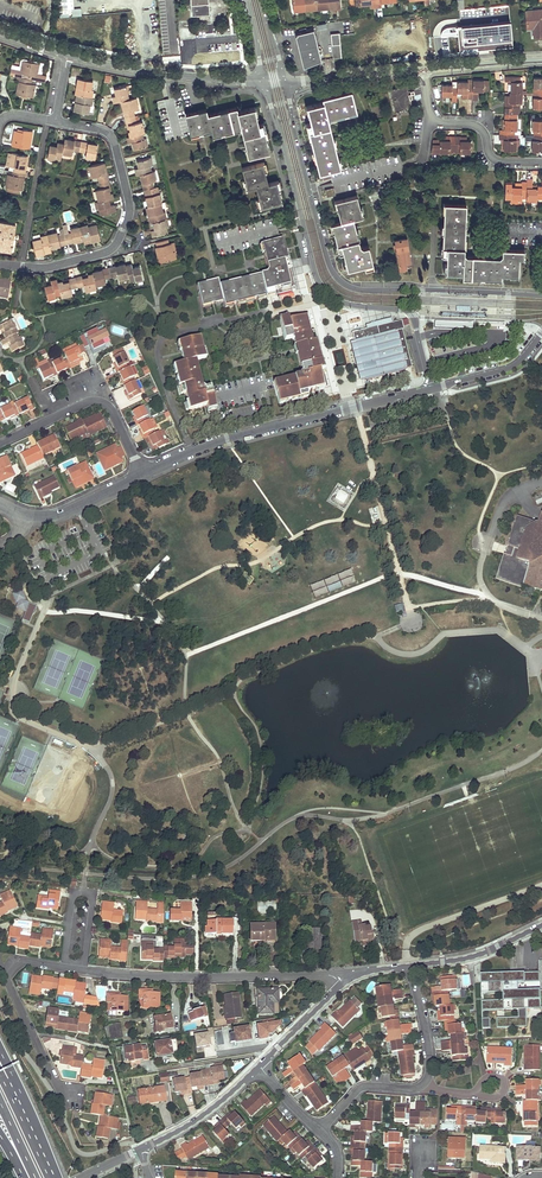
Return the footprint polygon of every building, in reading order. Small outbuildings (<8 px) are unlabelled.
[(192,14),(209,13),(208,0),(191,0),(192,14)] [(293,10),(304,9),(304,0),(292,0),(293,10)] [(304,9),(316,8),(315,0),(304,0),(304,9)] [(533,36),(541,35),(541,9),(525,11),(527,29),(533,28),(533,36)] [(509,21),(461,26),(463,43),(511,39),(509,21)] [(316,60),(321,59),(313,27),(294,32),(302,65),(310,63),(311,64),(317,61),(316,60)] [(341,58),(340,35),(331,35),(333,59),(341,58)] [(386,47),(396,46),(395,38),(386,38),(386,47)] [(22,60),(20,70),(11,68),(10,75),(16,76),(19,77),(32,79),(45,81),(46,76),(37,74),(37,73),(39,63),(33,62),(22,60)] [(511,80),(510,92),(522,92),(522,81),(520,81),(520,76),(511,76),(505,76),(505,80),(511,80)] [(535,92),(541,92),(541,77),(533,76),(533,87),(535,87),(535,92)] [(16,94),(33,97),(35,84),(31,83),(32,79),(19,77),(18,81),(16,94)] [(77,83),(75,94),(76,94),(91,97),(92,89),(91,89),(92,81),(78,78),(77,83)] [(472,98),(472,79),(468,79),(468,81),(457,80),(457,83),(456,95),(461,95),(461,92),(467,92),(467,98),(472,98)] [(472,99),(478,100),(478,90),(483,91),(483,79),(472,79),(472,98),(472,99)] [(453,84),(441,84),(441,86),(438,86),(440,91),(441,91),(441,95),(452,95),(452,101),(456,101),(456,95),(457,83),(453,83),(453,84)] [(157,101),(166,140),(190,135),(185,113),(181,95),(173,97),(170,84),(163,86),(161,87),(164,100),(157,101)] [(112,96),(114,102),(121,100),(129,98),(127,92),(130,92),(128,85),(114,88),(116,95),(112,96)] [(390,89),(395,109),(403,107),(403,108),(411,106),(409,95),(406,85),(401,86),(390,89)] [(308,133),(330,127),(329,122),(330,119),(357,112),(351,91),(336,95),(323,98),(324,102),(306,107),(308,115),(309,115),(310,120),(311,123),(306,124),(308,133)] [(504,105),(504,113),(516,113),(519,114),(520,102),(522,103),(522,92),(510,92),(509,92),(509,95),(505,95),(504,105)] [(532,107),(541,107),(541,92),(535,92),(535,97),(533,97),(532,107)] [(74,105),(73,110),(88,113),(90,104),(92,104),(93,97),(91,97),(76,94),(74,105)] [(124,111),(125,118),(135,115),(133,109),(138,108),(135,97),(129,98),(121,100),(124,111)] [(238,110),(242,127),(244,135),(265,130),(263,121),(259,123),(259,121),(255,105),(238,110)] [(242,127),(238,110),(237,106),(217,111),(208,113),(207,108),(195,111),(185,113),(190,135),(211,130),(212,135),(242,127)] [(128,128),(130,135),(142,133),(144,132),(141,121),(137,122),(136,120),(139,119),(137,115),(135,115),(125,118),(128,128)] [(516,119),(504,119),(504,129),(502,129),(499,129),(499,134),(514,134),(514,129),(516,129),(517,119),(516,119)] [(533,119),(532,130),(534,130),(534,135),(541,135),(541,119),(533,119)] [(330,127),(308,133),(310,141),(311,141),(313,146),(314,153),(313,153),(315,162),(317,161),(318,167),(320,174),(321,173),(342,168),(339,159),(338,160),(335,148),(336,147),(334,139),(333,139),(330,127)] [(14,129),(12,145),(29,149),(32,131),(23,129),(22,131),(14,129)] [(265,130),(244,135),(249,156),(270,151),(268,140),(265,130)] [(132,142),(134,149),(148,145),(146,138),(143,139),(142,133),(130,135),(127,136),(128,143),(132,142)] [(518,139),(518,134),(514,134),(499,134),(499,139),(501,139),(504,139),(503,150),(516,150),(516,145),(518,145),(520,145),(520,139),(518,139)] [(534,135),(525,134),(525,140),(532,140),(531,150),(532,150),(541,150),(541,135),(534,135)] [(439,140),(439,152),(450,152),(450,150),(454,151),(454,136),(450,136),(450,140),(443,140),(439,140)] [(454,136),(454,151),(460,151),(460,152),(470,152),(470,140),(466,140),(459,140),(459,136),(454,136)] [(63,143),(62,152),(72,154),(72,149),(79,151),(80,141),(73,140),(64,138),(63,143)] [(431,151),(439,152),(439,140),(431,139),(431,151)] [(84,156),(94,158),(97,144),(90,143),(80,141),(79,151),(85,152),(84,156)] [(49,145),(47,159),(54,160),(54,158),(60,159),(62,152),(63,143),(57,142),(56,146),(49,145)] [(12,171),(25,173),(28,155),(11,153),(8,166),(9,166),(13,167),(12,171)] [(324,187),(327,196),(355,189),(405,177),(404,170),(403,168),(402,163),(401,161),(399,154),(342,168),(321,173),(323,180),(331,178),(332,180),(332,182),(324,185),(324,187)] [(135,168),(136,174),(140,173),(151,170),(150,165),(153,164),(151,157),(137,160),(139,167),(135,168)] [(98,175),(99,182),(108,179),(106,170),(104,162),(89,165),(92,177),(98,175)] [(255,186),(261,207),(282,201),(280,190),(277,180),(268,183),(266,172),(265,171),(263,162),(241,167),(247,188),(255,186)] [(142,183),(144,190),(153,187),(151,181),(156,180),(153,170),(151,170),(140,173),(142,183)] [(7,188),(19,190),(22,190),(25,173),(12,171),(12,175),(7,174),(5,187),(7,188)] [(526,196),(526,201),(537,201),(537,197),(537,187),(532,187),(532,184),(532,178),(527,178),(527,181),(526,196)] [(95,190),(98,201),(108,198),(113,197),(111,189),(108,179),(99,182),(101,188),(95,190)] [(522,187),(511,186),(511,181),(505,181),(505,197),(511,197),(515,198),(515,202),(521,202),(521,196),(526,196),(527,181),(522,181),(522,182),(522,187)] [(153,187),(144,190),(146,199),(148,206),(160,203),(161,203),(157,186),(153,187)] [(341,221),(353,218),(363,216),(361,208),(360,208),(357,195),(337,200),(339,208),(337,208),(338,211),(341,221)] [(98,201),(95,202),(91,202),(93,210),(96,209),(99,209),(100,214),(115,211),(114,205),(110,206),(108,198),(98,201)] [(148,214),(150,222),(152,221),(166,218),(164,211),(162,212),(160,203),(148,206),(146,206),(148,214)] [(462,275),(501,278),(501,274),(510,275),(510,273),(518,274),(519,258),(522,258),(523,249),(507,248),(502,248),(502,257),(464,255),(464,246),(463,247),(463,238),(465,238),(465,225),(464,225),(464,217),(466,217),(466,204),(445,203),(445,211),(444,211),(443,224),(444,224),(444,233),(443,233),(442,246),(443,246),(443,254),(446,254),(446,257),(446,263),(447,263),(446,271),(462,272),(462,275)] [(275,217),(212,232),(219,257),(261,245),(274,242),(272,235),(279,233),(278,231),(277,226),(277,224),(275,217)] [(151,230),(152,236),(168,232),(166,226),(169,225),(167,218),(166,218),(152,221),(155,229),(151,230)] [(338,244),(358,239),(359,239),(357,230),(356,231),(353,218),(341,221),(331,223),(334,235),(337,244),(338,244)] [(10,252),(15,224),(0,221),(0,250),(10,252)] [(83,239),(84,243),(93,241),(100,239),(96,224),(87,226),(87,224),(80,226),(83,239)] [(63,229),(64,234),(66,243),(76,241),(83,239),(80,226),(70,228),(71,232),(68,233),(67,228),(63,229)] [(48,235),(50,247),(59,245),(66,243),(64,234),(58,235),(57,231),(47,234),(48,235)] [(32,241),(36,255),(44,253),(51,251),(50,247),(48,235),(40,237),(41,238),(32,241)] [(396,247),(400,270),(406,269),(406,264),(411,263),(409,257),(409,255),(406,236),(394,237),(395,244),(396,247)] [(155,246),(159,262),(176,258),(175,251),(177,250),(175,241),(169,243),(167,239),(156,241),(157,246),(155,246)] [(358,239),(338,244),(340,252),(343,251),(344,254),(345,260),(346,259),(348,268),(364,264),(365,267),(373,265),(368,245),(363,246),(359,244),(358,239)] [(266,266),(289,260),(286,250),(283,240),(274,242),(261,245),(266,266)] [(289,260),(266,266),(268,271),(267,273),(265,275),(261,276),(265,293),(266,297),(277,295),(291,291),(290,287),(291,287),(294,286),(290,269),(291,269),(289,260)] [(108,267),(111,276),(117,275),(118,279),(128,276),(125,265),(125,263),(116,265),(108,267)] [(128,276),(129,281),(135,279),(136,281),(143,279),(139,266),(132,268),(131,264),(125,265),(128,276)] [(92,273),(95,285),(105,282),(104,278),(111,276),(108,267),(100,269),(92,272),(92,273)] [(75,277),(77,287),(84,285),(85,290),(96,288),(95,285),(92,273),(83,275),(75,277)] [(223,302),(224,307),(235,305),(256,299),(266,297),(265,293),(261,276),(219,286),(223,302)] [(60,294),(61,296),(72,294),(70,288),(77,287),(75,277),(66,279),(57,282),(60,294)] [(54,295),(60,294),(57,282),(57,279),(51,280),(52,284),(44,286),(48,300),(55,298),(54,295)] [(7,299),(10,282),(0,280),(0,298),(7,299)] [(213,304),(223,302),(219,286),(218,281),(197,286),(202,307),(213,304)] [(295,345),(316,340),(314,332),(310,333),(308,324),(310,324),(308,315),(289,320),(288,316),(284,317),(279,318),(285,339),(293,337),(295,345)] [(368,336),(378,377),(404,370),(404,369),(403,364),(410,362),(402,330),(403,329),(402,327),(401,320),(392,323),(389,324),(377,327),(379,333),(368,336)] [(0,326),(0,331),(1,330),(3,330),(5,333),(3,334),(6,339),(16,334),(18,334),(15,328),(13,329),(11,325),(10,321),(0,326)] [(113,326),(112,334),(127,336),(128,328),(113,326)] [(84,334),(86,338),(99,332),(97,327),(84,334)] [(366,329),(368,336),(379,333),(377,327),(373,328),(366,329)] [(368,336),(366,329),(351,333),(363,381),(378,377),(368,336)] [(89,344),(92,351),(97,349),(96,348),(102,345),(103,346),(110,342),(104,330),(99,332),(86,338),(89,344)] [(20,342),(18,338),(16,334),(6,339),(0,342),(2,346),(8,344),(9,343),(11,347),(9,347),(12,353),(24,347),(21,342),(20,342)] [(86,338),(84,334),(79,336),(85,347),(89,344),(86,338)] [(184,363),(196,360),(205,357),(200,336),(179,342),(181,352),(184,363)] [(318,345),(316,340),(295,345),(296,350),(302,374),(319,370),(323,369),(324,369),(318,346),(318,345)] [(86,351),(83,345),(78,348),(78,347),(76,347),(75,344),(62,350),(67,359),(69,365),(71,369),(79,365),(78,362),(83,359),(81,354),(86,351)] [(117,368),(118,372),(128,368),(126,364),(129,362),(125,352),(124,353),(121,347),(112,352),(115,357),(113,358),(115,363),(117,367),(117,368)] [(52,362),(57,374),(62,372),(66,369),(66,371),(71,369),(69,365),(67,359),(63,361),(61,358),(52,362)] [(39,369),(44,380),(48,378),(53,376),(53,377),(58,375),(57,374),(52,362),(50,359),(46,361),(48,364),(39,369)] [(196,360),(184,363),(174,365),(177,375),(179,386),(183,385),(201,380),(196,360)] [(35,366),(37,369),(39,369),(48,364),(46,361),(35,366)] [(146,366),(141,369),(145,376),(150,374),(146,366)] [(122,381),(124,386),(132,382),(131,378),(134,376),(130,367),(128,368),(118,372),(121,376),(123,380),(122,381)] [(319,370),(302,374),(294,376),(299,398),(308,395),(307,391),(313,390),(315,390),(323,387),(328,386),(323,369),(319,370)] [(299,398),(294,376),(273,381),(275,388),(279,403),(289,400),(299,398)] [(201,380),(183,385),(189,410),(205,406),(206,406),(207,410),(216,408),(210,386),(205,387),(202,388),(201,380)] [(127,395),(128,400),(141,394),(135,381),(132,382),(124,386),(126,390),(128,395),(127,395)] [(29,412),(33,410),(27,397),(14,404),(19,415),(24,412),(28,410),(29,412)] [(13,401),(9,403),(9,404),(0,409),(0,422),(10,417),(14,415),(14,417),(19,415),(14,404),(13,401)] [(135,421),(137,425),(138,425),(146,421),(144,417),(148,416),(143,406),(132,412),(134,416),(136,420),(135,421)] [(95,414),(82,420),(83,422),(90,419),(90,420),(96,417),(96,416),(95,414)] [(87,432),(89,435),(106,427),(100,414),(96,416),(96,417),(90,420),(90,419),(83,422),(87,432)] [(64,428),(71,441),(78,437),(87,432),(83,422),(82,420),(81,419),(77,422),(78,423),(72,426),(71,425),(64,428)] [(141,434),(143,439),(148,437),(155,433),(153,429),(149,419),(146,421),(138,425),(141,430),(143,434),(141,434)] [(153,451),(170,443),(168,439),(166,440),(167,442),(165,443),(164,441),(161,437),(159,431),(155,433),(148,437),(150,442),(153,446),(151,447),(153,451)] [(87,432),(78,437),(80,441),(89,437),(89,435),(87,432)] [(43,455),(60,447),(54,433),(49,436),(50,437),(44,440),(43,439),(37,442),(38,445),(43,455)] [(148,437),(144,439),(146,444),(149,443),(151,447),(153,446),(150,442),(148,437)] [(20,453),(27,466),(44,458),(43,455),(38,445),(34,446),(35,448),(28,452),(28,450),(20,453)] [(114,466),(123,461),(120,457),(116,449),(114,445),(96,453),(103,467),(112,463),(114,466)] [(11,477),(7,468),(10,467),(6,457),(0,460),(0,482),(11,477)] [(84,484),(93,479),(86,464),(77,469),(76,465),(67,470),(74,485),(83,480),(84,484)] [(51,491),(59,487),(54,476),(33,486),(40,499),(44,497),(43,494),(51,491)] [(335,499),(343,504),(349,496),(340,490),(335,499)] [(266,515),(275,526),(280,522),(272,511),(266,515)] [(541,524),(518,516),(508,546),(510,547),(509,549),(506,550),(507,553),(506,555),(505,555),(496,579),(523,588),(525,585),(541,591),(541,523),(541,524)] [(170,528),(175,536),(180,533),(176,525),(170,528)] [(228,535),(233,543),(239,539),(236,534),(239,532),(238,529),(228,535)] [(321,532),(316,534),(320,546),(325,544),(321,532)] [(24,599),(21,590),(13,593),(17,602),(19,601),(17,607),(26,611),(23,619),(30,622),(36,607),(28,604),(28,602),(23,600),(24,599)] [(179,600),(185,609),(193,604),(187,595),(179,600)] [(394,605),(397,614),(405,612),(402,603),(394,605)] [(414,630),(417,628),(419,626),(420,623),(420,620),(419,617),(417,614),(415,613),(411,612),(408,612),(405,613),(403,615),(402,618),(401,621),(401,624),(403,627),(405,629),(408,630),(411,631),(414,630)] [(38,896),(36,908),(47,909),(47,908),(48,905),(59,907),(61,891),(49,890),(48,897),(38,896)] [(17,907),(10,891),(0,895),(0,896),(2,902),(0,903),(0,915),(8,912),(7,912),(17,907)] [(260,913),(267,914),(267,909),(276,910),(277,901),(261,900),(260,913)] [(136,901),(135,916),(146,917),(146,920),(146,921),(157,922),(158,910),(147,909),(148,902),(136,901)] [(103,902),(100,916),(112,918),(111,921),(122,923),(123,912),(113,910),(114,903),(103,902)] [(170,910),(170,921),(181,921),(181,918),(192,918),(192,903),(180,903),(180,910),(170,910)] [(206,926),(206,934),(216,934),(216,932),(221,932),(222,934),(233,934),(233,921),(221,921),(222,920),(216,920),(216,921),(208,921),(208,926),(206,926)] [(361,921),(352,922),(354,942),(362,941),(368,940),(368,945),(373,944),(373,940),(374,940),(373,934),(372,934),(371,926),(362,928),(361,921)] [(251,925),(251,941),(259,941),(264,941),(264,939),(275,939),(274,925),(260,925),(251,925)] [(10,927),(8,942),(19,943),(18,947),(28,948),(30,938),(20,936),(21,929),(10,927)] [(31,938),(29,946),(40,947),(40,944),(52,945),(54,930),(42,929),(41,936),(31,934),(31,938)] [(308,936),(308,951),(315,951),(316,953),(321,953),(321,929),(316,929),(316,935),(308,936)] [(164,949),(164,958),(174,958),(174,954),(186,954),(185,947),(185,939),(174,939),(174,946),(164,946),(164,949)] [(100,940),(99,955),(110,956),(110,958),(110,959),(121,960),(127,961),(128,941),(122,941),(121,948),(111,948),(112,940),(100,940)] [(142,942),(142,957),(153,957),(153,960),(153,961),(164,961),(164,958),(164,949),(154,949),(154,942),(142,942)] [(300,951),(300,966),(308,966),(308,951),(300,951)] [(540,982),(540,972),(481,974),(481,993),(503,992),(504,1000),(482,1001),(482,1010),(519,1009),(519,1018),(497,1018),(497,1028),(527,1027),(527,1009),(541,1009),(541,991),(519,991),(518,983),(540,982)] [(31,979),(29,993),(40,995),(41,988),(51,989),(53,978),(43,976),(43,977),(42,980),(31,979)] [(431,988),(432,992),(448,991),(456,990),(456,985),(457,985),(456,980),(456,976),(450,977),(450,980),(441,981),(442,988),(440,988),(440,987),(431,988)] [(76,981),(59,979),(57,994),(73,996),(72,1000),(84,1002),(84,1004),(90,1005),(91,996),(85,995),(86,987),(75,985),(75,982),(76,981)] [(377,993),(378,998),(402,994),(402,990),(394,991),(394,992),(392,993),(391,986),(376,988),(376,993),(377,993)] [(258,1013),(258,1014),(273,1014),(273,1013),(278,1013),(278,989),(258,990),(258,1006),(258,1013)] [(144,1007),(159,1007),(159,994),(152,993),(146,993),(145,990),(139,991),(139,999),(140,999),(144,1000),(144,1007)] [(436,1007),(440,1006),(452,1005),(451,1000),(449,1000),(449,996),(448,991),(432,992),(432,1000),(436,1000),(436,1002),(436,1007)] [(237,993),(225,995),(226,1006),(227,1009),(225,1009),(226,1019),(227,1019),(228,1025),(235,1023),(234,1018),(241,1016),(237,993)] [(112,1011),(127,1011),(127,997),(121,997),(114,997),(114,994),(107,994),(107,1004),(112,1004),(112,1010),(112,1011)] [(378,1002),(379,1008),(394,1005),(393,999),(395,998),(395,1000),(403,999),(402,994),(378,998),(379,1002),(378,1002)] [(99,1006),(97,997),(91,996),(90,1005),(99,1006)] [(362,1004),(356,998),(352,1002),(358,1008),(362,1004)] [(331,1016),(343,1027),(355,1014),(354,1013),(359,1009),(358,1008),(352,1002),(351,1001),(346,1007),(345,1006),(338,1013),(336,1011),(331,1016)] [(390,1017),(391,1021),(399,1020),(398,1011),(394,1011),(394,1005),(379,1008),(380,1014),(382,1014),(383,1018),(390,1017)] [(445,1021),(453,1020),(454,1020),(454,1016),(454,1011),(456,1011),(456,1005),(452,1005),(440,1006),(440,1011),(441,1014),(438,1014),(438,1021),(445,1021)] [(188,1014),(191,1022),(208,1016),(204,1006),(192,1010),(192,1012),(188,1014)] [(48,1009),(45,1023),(56,1024),(56,1028),(56,1029),(67,1030),(68,1019),(58,1017),(59,1010),(48,1009)] [(68,1019),(67,1030),(77,1032),(77,1031),(78,1028),(88,1029),(91,1015),(79,1013),(78,1020),(68,1019)] [(154,1018),(156,1032),(164,1031),(164,1029),(172,1027),(170,1015),(154,1018)] [(274,1018),(266,1019),(268,1034),(271,1033),(271,1031),(274,1031),(281,1024),(280,1021),(274,1022),(274,1018)] [(268,1037),(268,1034),(266,1019),(264,1019),(262,1020),(263,1025),(257,1025),(259,1040),(267,1039),(268,1037)] [(483,1029),(490,1028),(490,1019),(482,1019),(483,1029)] [(388,1032),(411,1029),(412,1028),(412,1024),(410,1024),(402,1026),(402,1027),(400,1027),(399,1020),(391,1021),(384,1022),(385,1028),(387,1027),(388,1032)] [(449,1031),(449,1036),(451,1035),(464,1034),(464,1028),(462,1028),(461,1024),(456,1025),(453,1025),(453,1020),(445,1021),(445,1029),(448,1028),(449,1031)] [(109,1039),(121,1038),(119,1023),(108,1025),(108,1026),(105,1026),(109,1039)] [(324,1047),(336,1034),(325,1023),(320,1027),(322,1029),(315,1036),(316,1037),(310,1043),(306,1047),(309,1051),(313,1057),(319,1051),(317,1050),(322,1045),(324,1047)] [(208,1033),(194,1035),(197,1047),(210,1045),(209,1038),(214,1037),(212,1027),(207,1028),(208,1033)] [(229,1034),(230,1042),(235,1042),(235,1041),(250,1039),(249,1032),(248,1027),(234,1029),(234,1033),(229,1034)] [(386,1037),(387,1043),(391,1042),(402,1040),(401,1033),(403,1033),(403,1034),(412,1033),(411,1029),(388,1032),(389,1036),(386,1037)] [(215,1032),(217,1045),(224,1044),(222,1031),(215,1032)] [(364,1038),(359,1031),(348,1039),(353,1045),(364,1038)] [(441,1042),(441,1047),(464,1045),(464,1040),(467,1040),(466,1034),(464,1034),(451,1035),(451,1041),(441,1042)] [(155,1043),(157,1056),(172,1054),(172,1053),(178,1053),(175,1039),(155,1043)] [(391,1042),(392,1052),(398,1052),(414,1049),(413,1045),(405,1046),(405,1047),(403,1048),(402,1040),(391,1042)] [(125,1047),(127,1061),(148,1057),(146,1047),(141,1047),(140,1045),(125,1047)] [(468,1060),(467,1049),(465,1049),(464,1045),(441,1047),(442,1052),(450,1051),(450,1049),(452,1049),(453,1056),(462,1055),(462,1057),(460,1057),(460,1061),(468,1060)] [(63,1046),(61,1061),(72,1063),(71,1066),(82,1068),(82,1064),(83,1056),(73,1055),(74,1047),(63,1046)] [(216,1046),(204,1046),(204,1058),(216,1058),(216,1046)] [(370,1058),(375,1055),(369,1046),(364,1049),(370,1058)] [(524,1070),(540,1070),(540,1052),(538,1052),(538,1046),(528,1046),(528,1054),(526,1054),(526,1064),(524,1064),(524,1070)] [(350,1066),(354,1071),(357,1069),(359,1071),(367,1066),(365,1064),(364,1062),(370,1058),(364,1049),(360,1052),(358,1050),(357,1047),(344,1056),(350,1066)] [(511,1065),(512,1049),(494,1048),(494,1051),(487,1051),(487,1060),(495,1060),(495,1062),(505,1062),(505,1064),(511,1065)] [(400,1070),(402,1070),(403,1076),(414,1074),(413,1066),(414,1066),(413,1056),(415,1056),(414,1049),(398,1052),(400,1070)] [(283,1074),(285,1077),(291,1074),(303,1065),(307,1063),(301,1054),(288,1063),(290,1066),(288,1067),(289,1069),(283,1074)] [(347,1080),(351,1077),(346,1069),(350,1066),(344,1056),(335,1062),(347,1080)] [(82,1068),(80,1075),(91,1077),(91,1074),(103,1076),(105,1061),(93,1059),(92,1066),(82,1064),(82,1068)] [(224,1079),(222,1062),(214,1063),(215,1068),(211,1068),(211,1070),(206,1070),(208,1084),(213,1084),(213,1081),(218,1080),(224,1079)] [(343,1082),(347,1080),(335,1062),(327,1067),(337,1083),(339,1081),(339,1082),(342,1081),(343,1082)] [(291,1074),(294,1078),(288,1082),(291,1086),(309,1073),(303,1065),(291,1074)] [(208,1084),(206,1070),(201,1071),(202,1073),(190,1075),(190,1077),(190,1079),(192,1087),(198,1086),(203,1085),(208,1084)] [(291,1086),(294,1090),(302,1084),(305,1089),(315,1082),(309,1073),(291,1086)] [(190,1079),(185,1079),(185,1078),(178,1079),(173,1080),(175,1092),(182,1091),(187,1091),(187,1093),(193,1092),(192,1087),(190,1079)] [(526,1080),(526,1087),(524,1087),(524,1086),(516,1086),(516,1091),(539,1090),(541,1090),(541,1086),(541,1080),(526,1080)] [(305,1089),(301,1091),(305,1097),(307,1096),(312,1104),(314,1103),(318,1110),(327,1104),(323,1099),(325,1098),(315,1082),(305,1089)] [(139,1090),(141,1104),(154,1102),(166,1100),(164,1087),(139,1090)] [(537,1101),(541,1101),(541,1095),(539,1095),(539,1090),(516,1091),(516,1095),(524,1095),(524,1094),(526,1094),(526,1101),(537,1101)] [(241,1105),(251,1116),(265,1104),(267,1106),(271,1102),(261,1091),(255,1096),(254,1095),(247,1101),(246,1100),(241,1105)] [(93,1103),(91,1114),(101,1115),(104,1116),(107,1116),(107,1115),(103,1114),(104,1106),(111,1106),(113,1095),(99,1092),(97,1104),(94,1103),(93,1103)] [(373,1122),(379,1123),(379,1117),(382,1117),(382,1102),(368,1101),(367,1115),(369,1115),(369,1122),(373,1122)] [(525,1121),(526,1126),(534,1126),(534,1121),(536,1121),(536,1116),(537,1116),(537,1101),(526,1101),(523,1101),(523,1114),(524,1114),(525,1121)] [(421,1103),(420,1125),(425,1126),(425,1128),(431,1128),(431,1125),(437,1125),(438,1109),(432,1109),(432,1113),(431,1113),(423,1113),(423,1111),(425,1111),(426,1102),(421,1102),(421,1103)] [(416,1125),(420,1125),(421,1103),(416,1103),(416,1111),(417,1111),(417,1113),(410,1113),(410,1120),(410,1127),(416,1128),(416,1125)] [(410,1105),(403,1105),(396,1105),(395,1120),(410,1120),(410,1113),(410,1105)] [(447,1120),(457,1121),(457,1117),(461,1118),(461,1115),(462,1106),(454,1106),(454,1110),(451,1109),(447,1109),(447,1120)] [(461,1115),(466,1115),(466,1121),(476,1122),(477,1112),(477,1111),(472,1110),(470,1110),(470,1107),(462,1106),(461,1115)] [(487,1118),(491,1118),(492,1109),(484,1108),(484,1112),(481,1112),(477,1112),(476,1122),(476,1123),(486,1123),(487,1118)] [(495,1124),(506,1124),(506,1113),(502,1113),(499,1112),(499,1109),(492,1109),(491,1118),(495,1118),(495,1124)] [(242,1127),(246,1124),(235,1112),(232,1115),(230,1117),(228,1114),(222,1120),(228,1126),(231,1123),(236,1129),(240,1126),(242,1127)] [(99,1126),(97,1137),(108,1138),(110,1128),(117,1129),(117,1128),(118,1122),(118,1118),(107,1116),(104,1116),(102,1127),(99,1126)] [(277,1142),(279,1140),(288,1132),(279,1122),(278,1123),(273,1117),(265,1125),(269,1129),(267,1130),(277,1142)] [(213,1132),(224,1143),(228,1139),(227,1138),(230,1135),(225,1129),(228,1126),(222,1120),(217,1124),(219,1127),(216,1129),(213,1132)] [(366,1132),(372,1133),(373,1122),(369,1122),(361,1122),(361,1129),(359,1129),(359,1127),(351,1127),(351,1131),(355,1132),(366,1132)] [(291,1149),(302,1139),(297,1134),(295,1136),(293,1134),(290,1130),(288,1132),(279,1140),(282,1145),(284,1143),(290,1150),(291,1149)] [(355,1132),(355,1136),(352,1136),(351,1139),(351,1146),(366,1147),(366,1132),(355,1132)] [(389,1148),(403,1148),(404,1142),(400,1142),(401,1138),(401,1134),(389,1133),(389,1144),(389,1148)] [(182,1148),(178,1151),(182,1157),(183,1159),(187,1156),(189,1160),(204,1150),(203,1148),(209,1145),(203,1137),(197,1141),(196,1139),(188,1144),(186,1142),(181,1146),(182,1148)] [(465,1139),(450,1138),(450,1145),(451,1145),(451,1158),(458,1158),(465,1158),(465,1139)] [(301,1154),(304,1157),(305,1157),(315,1148),(310,1143),(307,1145),(305,1143),(302,1139),(291,1149),(295,1154),(297,1152),(299,1156),(301,1154)] [(366,1147),(351,1146),(351,1153),(350,1157),(353,1157),(353,1161),(365,1162),(366,1147)] [(492,1163),(505,1164),(506,1148),(480,1146),(480,1148),(480,1155),(480,1159),(492,1159),(492,1163)] [(530,1159),(540,1159),(540,1148),(518,1147),(517,1160),(530,1161),(530,1159)] [(307,1161),(314,1169),(323,1161),(320,1158),(318,1156),(321,1154),(315,1148),(305,1157),(308,1160),(307,1161)] [(388,1169),(401,1169),(402,1161),(403,1148),(389,1148),(388,1163),(386,1162),(386,1168),(388,1168),(388,1169)] [(361,1177),(372,1177),(373,1162),(365,1162),(353,1161),(351,1161),(351,1166),(359,1166),(359,1165),(362,1165),(361,1177)]
